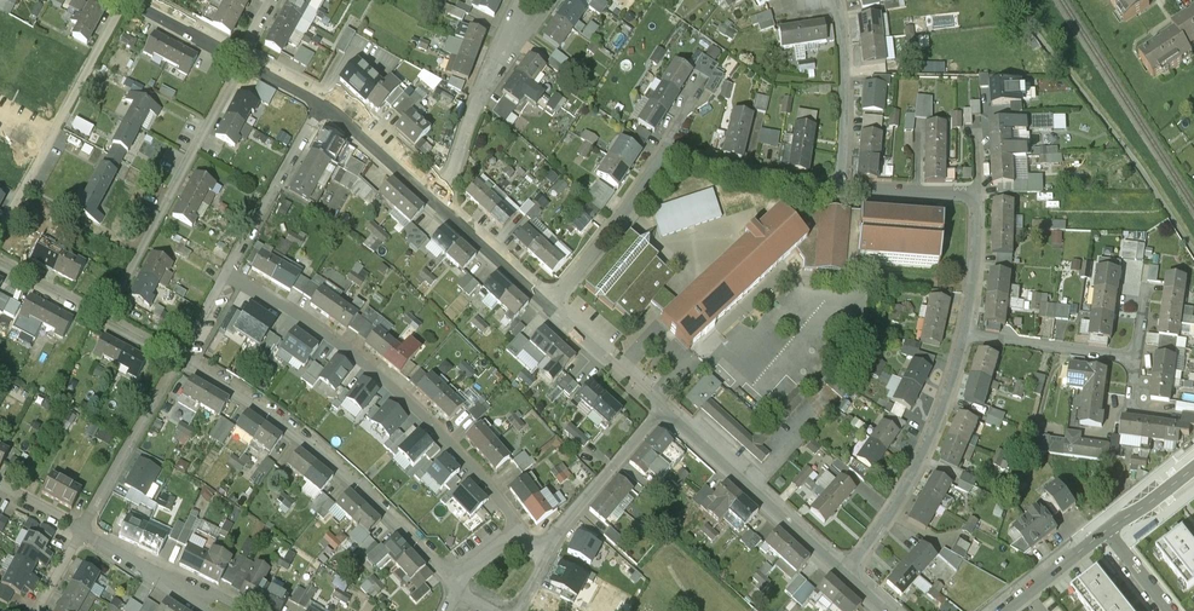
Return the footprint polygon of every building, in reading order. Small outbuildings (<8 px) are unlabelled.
[(4,0),(0,0),(0,10),(8,15),(13,5),(4,0)] [(75,0),(74,0),(70,7),(58,0),(49,0),(47,3),(66,13),(69,8),(75,12),(72,16),(95,29),(103,13),(89,5),(88,7),(75,0)] [(223,6),(241,16),(249,0),(227,0),(223,6)] [(295,0),(291,0),(285,10),(300,19),(307,7),(295,0)] [(485,1),(484,0),(479,9),(493,16),(501,1),(498,0),(486,0),(485,1)] [(883,10),(903,5),(902,0),(885,0),(881,1),(883,10)] [(1124,22),(1149,6),(1146,0),(1110,0),(1124,22)] [(39,1),(32,13),(35,14),(33,17),(37,19),(45,4),(39,1)] [(584,12),(569,1),(556,19),(571,30),(584,12)] [(241,16),(223,6),(220,13),(208,7),(201,20),(230,35),(241,16)] [(75,12),(69,8),(66,13),(72,16),(75,12)] [(466,14),(451,8),(448,15),(462,22),(466,14)] [(300,19),(285,10),(278,22),(293,31),(300,19)] [(1189,52),(1193,48),(1193,12),(1191,14),(1192,16),(1188,19),(1186,17),(1172,27),(1175,32),(1189,52)] [(72,16),(66,13),(63,18),(70,21),(72,16)] [(95,29),(72,16),(70,21),(78,26),(72,37),(87,44),(95,29)] [(879,16),(858,19),(860,41),(882,39),(879,16)] [(571,30),(556,19),(543,37),(558,48),(571,30)] [(293,31),(278,22),(271,35),(286,44),(293,31)] [(718,30),(731,38),(735,31),(722,23),(718,30)] [(822,23),(801,27),(803,45),(825,42),(823,28),(822,23)] [(485,34),(460,25),(459,29),(455,31),(457,34),(455,38),(456,38),(465,41),(464,44),(466,44),(479,49),(485,34)] [(738,44),(759,32),(756,26),(734,37),(738,44)] [(831,26),(823,28),(825,42),(833,41),(831,26)] [(801,27),(779,30),(781,49),(803,45),(801,27)] [(913,28),(905,29),(906,37),(914,36),(913,28)] [(1189,52),(1175,32),(1161,41),(1162,43),(1158,46),(1157,44),(1139,56),(1153,77),(1160,73),(1161,75),(1167,70),(1169,72),(1192,57),(1189,52)] [(175,45),(154,33),(143,53),(152,57),(149,62),(162,69),(166,61),(167,62),(175,45)] [(130,38),(124,34),(120,41),(127,45),(130,38)] [(914,36),(906,37),(908,52),(916,51),(914,36)] [(603,42),(596,38),(591,44),(598,49),(603,42)] [(882,39),(860,41),(863,65),(885,62),(882,39)] [(745,52),(754,52),(754,40),(745,41),(745,52)] [(479,49),(466,44),(464,50),(461,49),(458,59),(460,60),(473,65),(479,49)] [(598,49),(591,44),(587,51),(593,56),(598,49)] [(197,57),(175,45),(167,62),(180,69),(178,71),(187,76),(197,57)] [(305,66),(312,51),(298,45),(291,59),(305,66)] [(658,48),(649,62),(653,64),(657,57),(661,50),(658,48)] [(665,53),(661,50),(657,57),(661,60),(665,53)] [(557,70),(565,57),(555,51),(547,64),(557,70)] [(718,65),(702,54),(694,67),(711,78),(718,65)] [(544,68),(529,57),(516,75),(537,90),(544,80),(538,76),(544,68)] [(657,57),(653,64),(656,66),(661,60),(657,57)] [(473,65),(460,60),(458,66),(456,65),(452,74),(467,80),(473,65)] [(813,61),(806,62),(807,70),(814,69),(813,61)] [(676,62),(662,84),(662,85),(677,94),(691,72),(676,62)] [(806,62),(797,63),(799,72),(807,70),(806,62)] [(383,86),(358,63),(341,81),(366,104),(367,103),(383,86)] [(432,91),(440,81),(422,67),(414,77),(432,91)] [(711,78),(704,89),(713,94),(724,75),(716,70),(711,78)] [(537,90),(516,75),(503,93),(518,104),(523,97),(535,106),(543,95),(537,90)] [(988,75),(979,75),(980,88),(989,88),(988,75)] [(871,76),(871,84),(885,85),(889,86),(889,77),(871,76)] [(464,83),(451,78),(448,86),(461,93),(464,83)] [(383,86),(367,103),(378,113),(386,105),(399,90),(388,80),(383,86)] [(1021,83),(992,85),(993,105),(1022,104),(1021,83)] [(871,84),(865,84),(863,109),(882,111),(885,85),(871,84)] [(662,85),(655,96),(649,91),(644,99),(650,103),(666,114),(678,95),(677,94),(662,85)] [(399,90),(386,105),(390,109),(392,107),(403,94),(399,90)] [(449,103),(452,98),(442,91),(439,96),(449,103)] [(138,98),(130,93),(126,100),(134,105),(126,121),(140,128),(148,112),(157,117),(161,110),(152,105),(138,97),(138,98)] [(403,94),(392,107),(405,119),(411,113),(423,100),(416,93),(409,100),(403,94)] [(562,98),(556,93),(551,100),(557,105),(562,98)] [(764,111),(768,96),(755,93),(751,108),(764,111)] [(239,94),(227,115),(244,124),(251,111),(253,113),(258,104),(239,94)] [(931,98),(917,96),(915,114),(914,118),(931,120),(931,98)] [(504,98),(492,113),(504,124),(516,107),(504,98)] [(557,105),(551,100),(546,107),(553,112),(557,105)] [(971,110),(963,110),(963,125),(972,125),(972,117),(980,117),(979,102),(970,102),(971,110)] [(650,103),(637,122),(653,133),(666,114),(650,103)] [(817,114),(798,110),(792,147),(811,150),(817,114)] [(751,116),(733,112),(728,133),(746,138),(751,116)] [(405,119),(395,130),(415,148),(430,131),(411,113),(405,119)] [(915,114),(906,114),(905,131),(913,131),(914,118),(915,114)] [(1030,114),(1030,130),(1065,131),(1065,115),(1030,114)] [(244,124),(227,115),(215,137),(235,147),(239,139),(237,137),(244,124)] [(87,135),(91,125),(72,117),(68,126),(87,135)] [(882,118),(865,117),(864,134),(880,135),(882,118)] [(126,121),(113,144),(115,145),(109,156),(120,162),(126,151),(127,152),(140,128),(126,121)] [(1014,121),(990,123),(992,143),(990,143),(992,160),(1012,159),(1026,158),(1026,146),(1011,147),(1010,133),(1015,133),(1014,121)] [(779,133),(762,130),(758,144),(777,147),(779,133)] [(349,147),(323,133),(312,153),(337,167),(349,147)] [(746,138),(728,133),(723,155),(741,159),(746,138)] [(864,134),(861,134),(859,156),(878,158),(880,135),(864,134)] [(596,140),(589,135),(585,142),(592,147),(596,140)] [(944,138),(926,138),(925,160),(944,161),(944,138)] [(640,153),(620,140),(609,158),(629,171),(640,153)] [(592,147),(585,142),(580,149),(587,154),(592,147)] [(792,147),(782,145),(781,155),(790,157),(788,169),(807,172),(811,150),(792,147)] [(1047,149),(1039,149),(1040,157),(1048,156),(1047,149)] [(337,167),(312,153),(290,191),(315,206),(337,167)] [(102,165),(89,189),(103,196),(116,173),(114,172),(120,162),(109,156),(103,166),(102,165)] [(878,158),(859,156),(857,179),(876,180),(878,158)] [(1048,156),(1040,157),(1040,165),(1048,164),(1048,156)] [(629,171),(609,158),(597,176),(617,189),(629,171)] [(1012,159),(992,160),(993,178),(995,178),(995,186),(1014,184),(1012,159)] [(944,161),(925,160),(925,183),(942,183),(950,183),(950,173),(944,173),(944,161)] [(357,162),(350,175),(357,179),(364,166),(357,162)] [(508,167),(502,173),(505,176),(511,169),(508,167)] [(511,169),(505,176),(508,179),(514,172),(511,169)] [(215,184),(196,174),(184,195),(201,204),(208,208),(215,195),(210,192),(215,184)] [(407,195),(391,180),(378,195),(394,210),(407,195)] [(596,180),(583,196),(590,202),(584,209),(594,217),(613,193),(596,180)] [(486,186),(483,189),(476,182),(465,194),(478,206),(489,194),(491,191),(486,186)] [(1044,194),(1044,185),(1027,185),(1028,194),(1044,194)] [(89,189),(80,205),(72,200),(68,207),(77,212),(76,212),(91,220),(99,224),(103,217),(95,212),(103,196),(89,189)] [(651,209),(660,237),(720,218),(711,189),(651,209)] [(489,194),(478,206),(490,217),(502,205),(504,203),(497,196),(495,199),(489,194)] [(184,195),(172,217),(192,227),(196,219),(194,217),(201,204),(184,195)] [(423,209),(407,195),(394,210),(410,224),(423,209)] [(539,195),(533,202),(536,204),(543,197),(539,195)] [(543,197),(536,204),(540,207),(546,200),(543,197)] [(281,213),(287,203),(283,200),(277,211),(281,213)] [(528,201),(519,211),(525,217),(526,216),(535,206),(528,201)] [(1014,203),(995,203),(994,211),(993,211),(993,218),(994,218),(993,229),(1013,229),(1014,203)] [(509,211),(502,205),(490,217),(502,228),(512,218),(507,213),(509,211)] [(535,206),(526,216),(532,222),(541,212),(535,206)] [(860,211),(808,207),(807,217),(794,226),(779,209),(778,210),(779,212),(755,234),(752,230),(743,237),(747,242),(680,304),(662,289),(673,276),(656,261),(658,258),(630,234),(586,286),(613,309),(616,306),(634,322),(651,302),(668,315),(663,319),(662,320),(689,349),(690,348),(689,347),(705,333),(706,334),(714,326),(713,325),(796,249),(803,262),(803,270),(847,274),(848,265),(855,259),(858,259),(858,257),(938,264),(937,266),(939,266),(943,217),(941,217),(941,218),(862,212),(862,210),(860,210),(860,211)] [(90,224),(84,220),(80,226),(87,230),(90,224)] [(378,228),(372,222),(366,229),(372,234),(378,228)] [(1047,222),(1039,222),(1039,230),(1047,230),(1047,222)] [(530,223),(515,240),(527,251),(538,240),(543,235),(530,223)] [(569,223),(564,229),(567,232),(573,226),(569,223)] [(573,226),(567,232),(570,235),(576,229),(573,226)] [(378,228),(372,234),(378,239),(384,233),(378,228)] [(459,242),(444,228),(430,243),(446,257),(459,242)] [(1013,229),(993,229),(993,239),(993,244),(994,244),(993,255),(997,255),(1012,255),(1013,255),(1013,229)] [(90,233),(85,230),(82,236),(87,239),(90,233)] [(1047,230),(1039,230),(1038,238),(1047,238),(1047,230)] [(1062,244),(1062,231),(1051,230),(1051,244),(1062,244)] [(297,237),(290,233),(286,240),(293,244),(297,237)] [(304,241),(297,237),(293,244),(300,248),(304,241)] [(182,239),(179,245),(184,248),(187,242),(182,239)] [(538,240),(527,251),(539,262),(549,252),(544,247),(545,246),(538,240)] [(51,245),(42,241),(32,260),(54,271),(63,255),(50,248),(51,245)] [(475,257),(459,242),(446,257),(462,271),(475,257)] [(1145,247),(1123,244),(1121,257),(1143,261),(1145,247)] [(184,248),(179,245),(175,253),(183,258),(188,250),(184,248)] [(254,266),(252,270),(271,281),(281,265),(269,259),(272,253),(265,249),(254,266)] [(254,250),(247,262),(254,266),(262,254),(254,250)] [(549,252),(539,262),(552,274),(561,263),(556,259),(558,257),(550,250),(549,252)] [(172,264),(153,253),(141,275),(158,284),(165,288),(172,275),(167,272),(172,264)] [(76,262),(63,255),(54,271),(75,283),(86,264),(77,259),(76,262)] [(1012,255),(997,255),(996,263),(1012,264),(1012,255)] [(1120,261),(1099,259),(1098,268),(1119,271),(1120,261)] [(1012,264),(996,263),(995,272),(1011,274),(1012,264)] [(1148,264),(1146,279),(1156,281),(1159,266),(1148,264)] [(300,276),(281,265),(271,281),(290,293),(292,288),(300,276)] [(1119,271),(1098,268),(1095,289),(1116,292),(1119,271)] [(424,270),(418,276),(424,281),(430,275),(424,270)] [(995,272),(992,271),(991,280),(990,280),(989,286),(990,286),(988,297),(1008,299),(1018,301),(1020,288),(1009,287),(1011,274),(995,272)] [(351,272),(346,278),(353,283),(358,276),(351,272)] [(455,284),(467,294),(477,283),(465,273),(455,284)] [(141,275),(129,297),(149,307),(153,299),(151,297),(158,284),(141,275)] [(430,275),(424,281),(431,287),(436,280),(430,275)] [(512,290),(496,275),(483,290),(499,304),(512,290)] [(310,283),(300,276),(292,288),(303,295),(310,283)] [(364,281),(358,276),(353,283),(359,288),(364,281)] [(1186,279),(1168,276),(1166,292),(1165,292),(1162,314),(1181,316),(1186,279)] [(321,290),(310,283),(303,295),(313,302),(321,290)] [(1116,292),(1095,289),(1092,313),(1113,315),(1116,292)] [(188,292),(183,290),(180,295),(185,298),(188,292)] [(339,303),(321,290),(313,302),(310,306),(328,318),(339,303)] [(528,304),(512,290),(499,304),(515,319),(528,304)] [(950,293),(932,291),(930,298),(948,302),(950,293)] [(177,296),(170,292),(165,301),(172,305),(177,296)] [(1041,295),(1033,294),(1032,302),(1041,303),(1041,295)] [(51,308),(30,297),(19,316),(28,321),(29,318),(43,325),(51,308)] [(1008,299),(988,297),(987,308),(986,314),(987,314),(986,323),(1001,325),(1005,325),(1008,299)] [(948,302),(930,298),(925,320),(944,324),(948,302)] [(349,310),(339,303),(328,318),(346,331),(349,328),(357,316),(365,305),(356,299),(349,310)] [(1041,303),(1032,302),(1031,310),(1040,311),(1041,303)] [(1057,305),(1048,304),(1047,318),(1055,319),(1056,306),(1057,305)] [(903,307),(895,306),(893,313),(902,315),(903,307)] [(1070,307),(1056,306),(1055,319),(1069,320),(1070,307)] [(164,310),(158,307),(154,312),(161,316),(164,310)] [(247,340),(263,315),(251,307),(244,317),(234,332),(235,332),(247,340)] [(73,320),(51,308),(43,325),(39,332),(52,338),(54,335),(63,339),(73,320)] [(361,318),(357,316),(349,328),(359,335),(375,313),(368,308),(361,318)] [(234,332),(244,317),(237,312),(226,331),(233,336),(235,332),(234,332)] [(359,335),(358,336),(367,343),(377,331),(373,327),(380,317),(375,313),(359,335)] [(902,315),(893,313),(892,322),(900,323),(902,315)] [(1113,315),(1092,313),(1090,336),(1108,338),(1111,339),(1113,315)] [(1181,316),(1162,314),(1159,335),(1161,336),(1177,338),(1178,338),(1179,325),(1181,316)] [(263,315),(247,340),(258,347),(259,347),(268,333),(275,323),(263,315)] [(409,315),(404,321),(410,326),(415,320),(409,315)] [(1181,316),(1179,325),(1193,327),(1193,318),(1181,316)] [(476,317),(471,323),(477,329),(482,323),(476,317)] [(2,318),(0,321),(0,323),(7,327),(10,322),(2,318)] [(415,320),(410,326),(416,332),(421,325),(415,320)] [(944,324),(925,320),(921,342),(939,346),(944,324)] [(482,323),(477,329),(483,334),(488,328),(482,323)] [(1001,325),(986,323),(986,330),(1000,332),(1001,325)] [(543,329),(529,344),(545,358),(559,343),(543,329)] [(280,351),(292,359),(306,339),(294,331),(280,351)] [(394,345),(377,331),(367,343),(365,346),(382,360),(394,345)] [(274,337),(268,333),(259,347),(258,347),(256,351),(263,355),(274,337)] [(125,348),(103,336),(93,356),(102,360),(103,358),(116,365),(125,348)] [(1108,338),(1090,336),(1089,344),(1107,347),(1108,338)] [(1177,338),(1161,336),(1159,345),(1176,348),(1177,338)] [(281,341),(274,337),(263,355),(269,359),(281,341)] [(318,348),(306,339),(292,359),(304,368),(318,348)] [(394,345),(382,360),(399,374),(409,362),(421,347),(411,339),(401,350),(394,345)] [(920,345),(906,340),(903,347),(918,352),(920,345)] [(559,343),(545,358),(552,364),(547,370),(544,374),(552,382),(561,372),(561,373),(575,358),(559,343)] [(1176,348),(1159,345),(1158,355),(1175,357),(1176,348)] [(918,352),(903,347),(901,354),(914,359),(913,362),(928,369),(932,357),(918,352)] [(147,360),(125,348),(116,365),(129,372),(128,374),(136,379),(147,360)] [(32,351),(31,350),(27,357),(33,361),(37,353),(32,351)] [(998,357),(981,352),(978,360),(977,359),(972,375),(991,381),(998,357)] [(1158,355),(1156,354),(1154,377),(1172,379),(1175,357),(1158,355)] [(335,391),(351,370),(336,358),(325,372),(320,379),(335,391)] [(545,358),(540,364),(547,370),(552,364),(545,358)] [(885,363),(878,359),(874,367),(881,370),(885,363)] [(913,362),(913,361),(903,381),(920,390),(930,370),(928,369),(913,362)] [(415,368),(409,362),(399,374),(406,379),(415,368)] [(320,367),(314,363),(301,380),(307,384),(320,367)] [(463,363),(458,369),(463,374),(469,368),(463,363)] [(1106,370),(1073,366),(1070,388),(1084,390),(1103,392),(1106,370)] [(320,367),(307,384),(312,389),(320,379),(325,372),(320,367)] [(881,370),(874,367),(870,374),(877,378),(881,370)] [(103,371),(96,368),(93,374),(100,377),(103,371)] [(469,368),(463,374),(469,380),(475,374),(469,368)] [(420,370),(409,382),(415,388),(426,377),(420,370)] [(111,375),(103,371),(100,377),(107,381),(111,375)] [(523,371),(518,377),(524,382),(529,376),(523,371)] [(708,374),(686,398),(699,410),(700,408),(709,399),(721,386),(708,374)] [(991,381),(972,375),(967,392),(968,392),(966,401),(984,406),(991,381)] [(1035,375),(1032,385),(1018,381),(1016,388),(1024,391),(1040,396),(1045,378),(1035,375)] [(431,376),(417,390),(433,405),(446,392),(431,376)] [(535,382),(529,376),(524,382),(530,388),(535,382)] [(566,376),(557,386),(563,392),(564,391),(572,382),(566,376)] [(1172,379),(1154,377),(1151,399),(1169,402),(1172,379)] [(210,390),(192,379),(182,396),(200,407),(210,390)] [(362,412),(378,390),(362,379),(351,394),(346,400),(362,412)] [(572,382),(564,391),(569,396),(578,386),(573,381),(572,382)] [(920,390),(903,381),(892,401),(909,410),(920,390)] [(113,385),(108,382),(105,389),(110,391),(113,385)] [(589,383),(571,403),(577,408),(582,403),(592,412),(605,397),(589,383)] [(1024,391),(1016,388),(1013,397),(1021,399),(1024,391)] [(752,439),(709,399),(700,408),(761,464),(770,455),(761,447),(806,397),(797,389),(752,439)] [(229,401),(210,390),(200,407),(219,418),(229,401)] [(346,400),(351,394),(345,390),(332,407),(337,411),(346,400)] [(1103,392),(1084,390),(1080,424),(1101,427),(1103,414),(1100,414),(1103,392)] [(462,407),(446,392),(433,405),(449,421),(462,407)] [(621,412),(605,397),(592,412),(608,426),(621,412)] [(407,417),(389,402),(381,412),(371,423),(389,438),(407,417)] [(371,423),(381,412),(375,407),(366,418),(371,423)] [(985,423),(999,427),(1004,412),(989,408),(985,423)] [(247,413),(235,429),(253,442),(265,425),(247,413)] [(905,423),(889,413),(884,420),(899,431),(905,423)] [(1167,423),(1164,442),(1179,444),(1180,435),(1190,436),(1191,428),(1193,428),(1193,414),(1183,413),(1181,425),(1167,423)] [(513,415),(507,420),(512,426),(519,421),(513,415)] [(961,415),(957,423),(956,422),(949,438),(968,446),(978,423),(961,415)] [(854,420),(847,416),(843,423),(849,427),(854,420)] [(1144,421),(1122,418),(1120,436),(1142,439),(1144,421)] [(221,419),(210,437),(216,441),(228,423),(221,419)] [(519,421),(512,426),(518,432),(524,427),(519,421)] [(1167,423),(1144,421),(1142,439),(1141,450),(1150,452),(1152,440),(1164,442),(1167,423)] [(84,433),(92,437),(98,426),(89,422),(84,433)] [(228,423),(216,441),(222,445),(234,427),(228,423)] [(843,423),(838,429),(844,434),(849,427),(843,423)] [(882,423),(869,441),(884,452),(897,434),(882,423)] [(188,428),(181,424),(177,431),(184,435),(188,428)] [(282,438),(265,425),(253,442),(270,454),(282,438)] [(570,425),(564,431),(570,436),(576,430),(570,425)] [(480,426),(465,438),(480,455),(494,442),(480,426)] [(101,428),(95,437),(107,444),(113,435),(101,428)] [(195,432),(188,428),(184,435),(191,439),(195,432)] [(582,435),(576,430),(570,436),(576,442),(582,435)] [(388,451),(404,436),(399,431),(383,446),(388,451)] [(672,444),(657,431),(643,447),(658,460),(672,444)] [(425,456),(433,447),(418,432),(409,441),(398,452),(399,453),(413,467),(425,456)] [(1109,446),(1080,442),(1080,436),(1067,434),(1066,440),(1064,456),(1106,462),(1109,446)] [(395,458),(399,453),(398,452),(409,441),(404,436),(388,451),(395,458)] [(1049,443),(1044,443),(1045,437),(1037,436),(1032,451),(1064,456),(1066,440),(1050,438),(1049,443)] [(968,446),(949,438),(942,454),(943,455),(940,462),(958,470),(968,446)] [(884,452),(869,441),(855,460),(871,471),(884,452)] [(494,442),(480,455),(495,471),(509,459),(494,442)] [(435,445),(433,447),(425,456),(430,461),(440,451),(435,445)] [(9,452),(0,447),(0,469),(9,452)] [(658,460),(643,447),(629,464),(644,476),(648,472),(660,482),(670,470),(658,460)] [(1005,453),(998,450),(995,457),(1002,460),(1005,453)] [(299,451),(287,466),(303,480),(316,464),(299,451)] [(518,471),(531,463),(523,451),(511,459),(518,471)] [(232,457),(228,464),(234,468),(239,461),(232,457)] [(459,472),(444,457),(435,466),(426,475),(441,490),(445,486),(455,476),(459,472)] [(1002,460),(995,457),(991,465),(999,468),(1002,460)] [(1140,458),(1131,457),(1130,465),(1138,466),(1140,458)] [(1147,459),(1140,458),(1138,466),(1146,467),(1147,459)] [(251,477),(258,482),(272,465),(266,459),(251,477)] [(140,460),(125,486),(145,497),(160,471),(140,460)] [(871,473),(853,460),(847,468),(864,482),(871,473)] [(246,466),(239,461),(234,468),(241,473),(246,466)] [(435,466),(430,461),(414,476),(419,482),(426,475),(435,466)] [(333,478),(316,464),(303,480),(320,494),(333,478)] [(812,472),(806,466),(801,472),(807,478),(812,472)] [(557,468),(550,473),(555,479),(562,474),(557,468)] [(688,475),(682,469),(677,476),(683,481),(688,475)] [(853,491),(830,469),(815,485),(825,495),(838,507),(853,491)] [(807,478),(801,472),(796,478),(802,484),(807,478)] [(562,474),(555,479),(560,486),(567,481),(562,474)] [(81,491),(52,475),(41,494),(71,510),(81,491)] [(460,481),(455,476),(445,486),(450,492),(455,486),(460,481)] [(683,481),(677,476),(672,482),(678,487),(683,481)] [(934,476),(930,483),(929,482),(920,498),(938,507),(950,485),(934,476)] [(617,478),(603,495),(618,508),(632,491),(617,478)] [(525,479),(510,490),(523,508),(538,496),(525,479)] [(726,483),(712,498),(716,502),(707,512),(718,523),(728,512),(742,498),(726,483)] [(1046,493),(1047,494),(1060,511),(1063,515),(1076,505),(1059,483),(1046,493)] [(486,502),(468,484),(461,491),(452,500),(470,518),(486,502)] [(461,491),(455,486),(450,492),(440,501),(445,507),(452,500),(461,491)] [(704,487),(692,501),(699,507),(711,493),(704,487)] [(349,492),(335,507),(351,521),(365,507),(349,492)] [(538,496),(523,508),(536,525),(556,510),(543,493),(538,496)] [(282,494),(277,500),(283,505),(288,499),(282,494)] [(1042,499),(1054,516),(1055,516),(1060,511),(1047,494),(1041,499),(1042,499)] [(603,495),(589,511),(604,524),(618,508),(603,495)] [(838,507),(825,495),(810,511),(823,523),(838,507)] [(168,502),(161,498),(157,506),(164,509),(168,502)] [(742,498),(728,512),(744,527),(758,512),(742,498)] [(938,507),(920,498),(912,513),(913,514),(909,521),(925,530),(938,507)] [(295,504),(288,499),(283,505),(289,510),(295,504)] [(1054,516),(1042,499),(1036,504),(1040,509),(1049,520),(1054,516)] [(328,501),(317,514),(323,520),(335,507),(328,501)] [(365,507),(351,521),(359,528),(349,539),(358,548),(359,547),(368,537),(367,536),(380,521),(365,507)] [(1040,509),(1027,519),(1045,541),(1057,531),(1049,520),(1040,509)] [(185,526),(177,543),(185,546),(198,520),(190,516),(185,526)] [(979,520),(971,516),(967,524),(975,528),(979,520)] [(642,517),(637,523),(643,529),(648,522),(642,517)] [(2,518),(0,522),(0,533),(2,534),(8,521),(2,518)] [(147,528),(127,519),(119,538),(138,547),(147,528)] [(1027,519),(1015,529),(1022,539),(1032,551),(1045,541),(1027,519)] [(177,523),(169,538),(177,543),(185,526),(177,523)] [(637,523),(631,529),(638,535),(643,529),(637,523)] [(975,528),(967,524),(963,531),(971,535),(975,528)] [(55,532),(42,525),(39,531),(51,538),(55,532)] [(706,525),(701,531),(706,536),(712,530),(706,525)] [(147,528),(138,547),(158,556),(167,537),(147,528)] [(230,532),(223,528),(219,535),(226,539),(230,532)] [(577,534),(594,544),(597,537),(580,528),(577,534)] [(621,539),(611,529),(604,537),(615,546),(621,539)] [(712,530),(706,536),(713,542),(718,536),(712,530)] [(749,530),(740,540),(745,545),(755,535),(749,530)] [(793,544),(777,530),(764,545),(780,559),(793,544)] [(1184,530),(1157,551),(1189,591),(1193,587),(1193,542),(1184,530)] [(51,538),(39,531),(35,537),(48,544),(51,538)] [(216,542),(196,532),(189,547),(179,566),(199,576),(212,549),(216,542)] [(329,533),(323,540),(329,545),(335,539),(329,533)] [(35,537),(29,534),(22,547),(50,562),(53,556),(45,551),(48,544),(35,537)] [(567,553),(590,565),(600,547),(594,544),(577,534),(567,553)] [(368,537),(359,547),(364,553),(374,543),(368,537)] [(396,537),(382,550),(380,548),(369,558),(366,562),(374,571),(380,570),(391,561),(396,566),(410,553),(396,537)] [(341,544),(335,539),(329,545),(335,551),(341,544)] [(958,539),(951,552),(963,559),(963,560),(971,546),(958,539)] [(1022,539),(1010,548),(1026,556),(1032,551),(1022,539)] [(374,543),(364,553),(369,558),(380,549),(374,543)] [(793,544),(780,559),(796,574),(809,559),(793,544)] [(922,545),(916,551),(915,550),(904,563),(919,577),(936,557),(922,545)] [(50,562),(22,547),(15,560),(34,570),(38,564),(46,568),(50,562)] [(228,557),(212,549),(199,576),(218,586),(227,567),(224,565),(228,557)] [(951,552),(944,549),(939,555),(956,571),(963,559),(951,552)] [(432,576),(410,553),(396,566),(418,590),(424,585),(432,576)] [(284,560),(277,556),(273,564),(280,567),(284,560)] [(232,569),(231,568),(223,582),(231,586),(239,573),(246,561),(238,557),(232,569)] [(34,570),(15,560),(8,572),(36,587),(39,581),(31,576),(34,570)] [(291,564),(284,560),(280,567),(287,571),(291,564)] [(246,561),(239,573),(246,578),(253,565),(246,561)] [(919,577),(904,563),(892,576),(893,577),(888,583),(902,596),(919,577)] [(257,565),(239,597),(258,607),(268,589),(261,585),(268,572),(257,565)] [(100,576),(82,566),(72,584),(95,597),(95,598),(105,579),(99,576),(100,576)] [(563,591),(576,598),(586,580),(573,573),(560,566),(551,584),(563,591)] [(586,580),(592,583),(595,577),(576,567),(573,573),(586,580)] [(1098,570),(1071,591),(1087,610),(1131,610),(1098,570)] [(36,587),(8,572),(1,585),(14,592),(20,596),(24,589),(32,594),(36,587)] [(758,572),(752,578),(758,584),(764,577),(758,572)] [(373,577),(367,582),(372,588),(378,582),(373,577)] [(764,577),(758,584),(764,589),(770,583),(764,577)] [(845,591),(829,577),(807,600),(814,606),(822,597),(831,606),(845,591)] [(384,588),(378,582),(372,588),(377,594),(384,588)] [(944,587),(937,582),(932,588),(939,594),(944,587)] [(71,584),(56,610),(87,610),(95,598),(95,597),(72,584),(71,584)] [(1,585),(0,588),(0,593),(11,598),(14,592),(1,585)] [(418,590),(409,598),(416,605),(430,592),(424,585),(418,590)] [(939,594),(932,588),(927,594),(934,600),(939,594)] [(268,589),(258,607),(265,610),(281,610),(287,599),(268,589)] [(337,590),(333,597),(340,601),(344,594),(337,590)] [(576,598),(563,591),(560,597),(573,604),(576,598)] [(831,606),(837,610),(856,610),(861,605),(845,591),(831,606)] [(0,593),(0,602),(7,604),(11,598),(0,593)] [(344,594),(340,601),(346,605),(351,598),(344,594)] [(121,603),(114,599),(110,606),(117,610),(121,603)] [(131,600),(124,610),(140,610),(142,607),(131,600)] [(147,600),(142,607),(140,610),(142,610),(157,610),(159,608),(147,600)] [(160,610),(182,610),(167,601),(160,610)]
